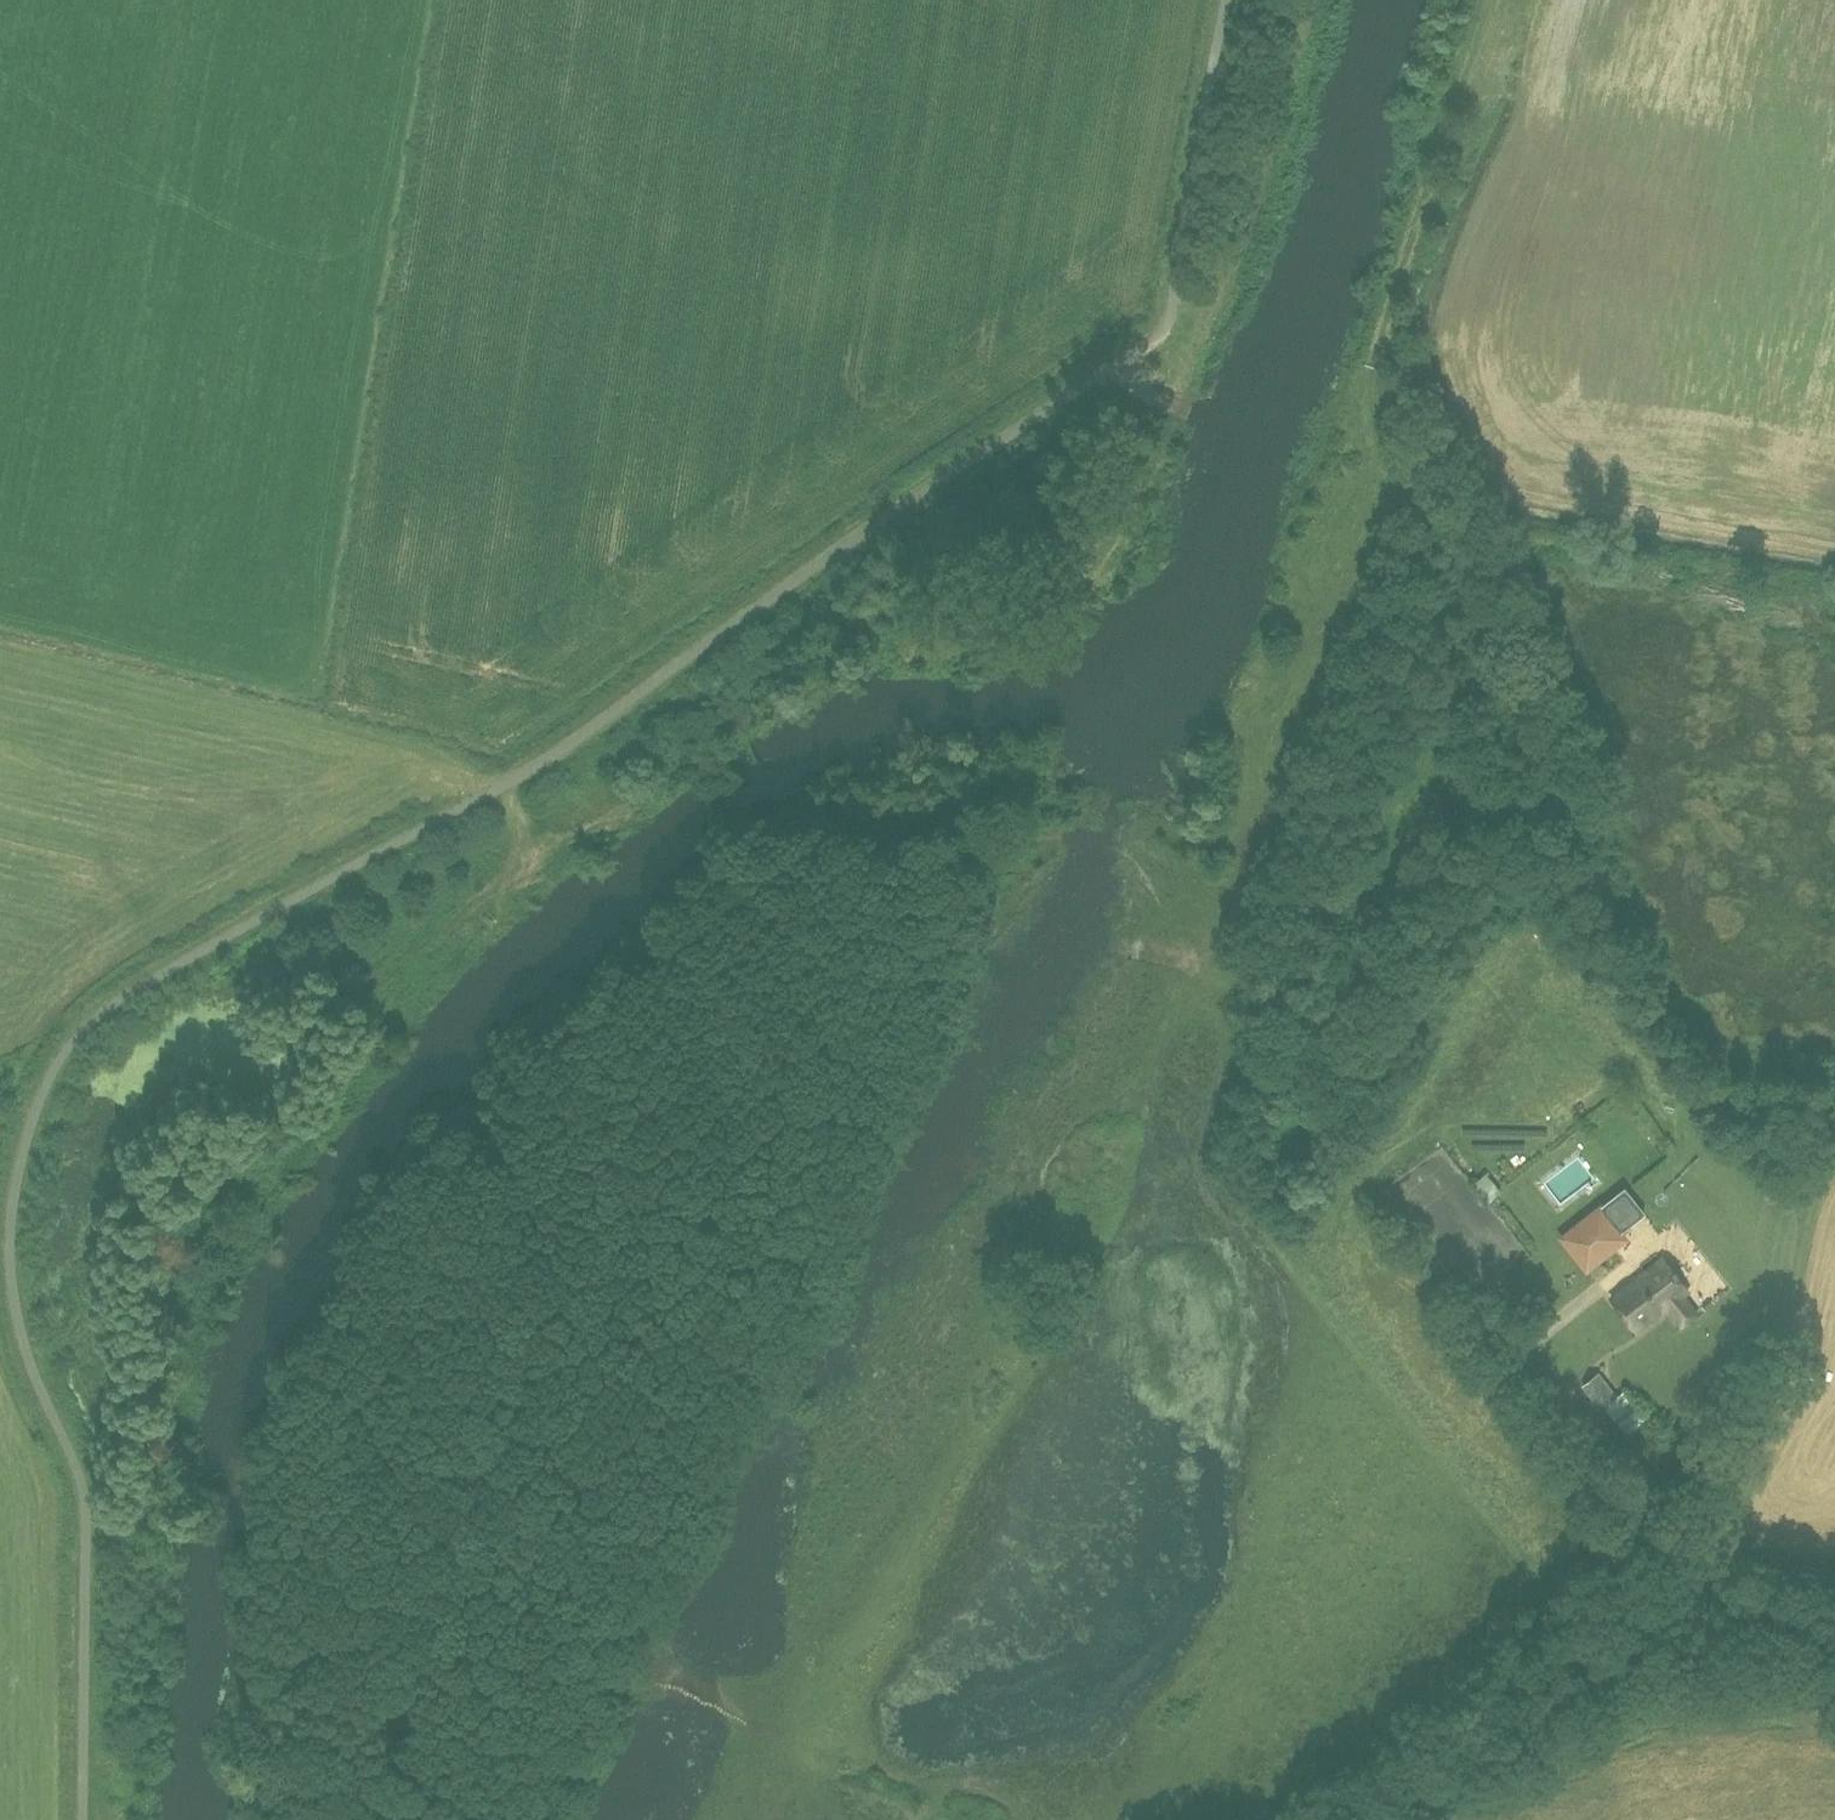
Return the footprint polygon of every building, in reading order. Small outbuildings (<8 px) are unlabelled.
[(1582,1163),(1552,1186),(1573,1213),(1604,1190),(1582,1163)] [(1644,1213),(1626,1189),(1564,1238),(1587,1268),(1625,1238),(1620,1232),(1644,1213)] [(1639,1330),(1668,1307),(1672,1311),(1687,1299),(1684,1294),(1690,1289),(1664,1257),(1613,1298),(1639,1330)] [(1604,1409),(1628,1438),(1647,1422),(1623,1392),(1619,1396),(1616,1392),(1600,1373),(1585,1385),(1604,1409)]
